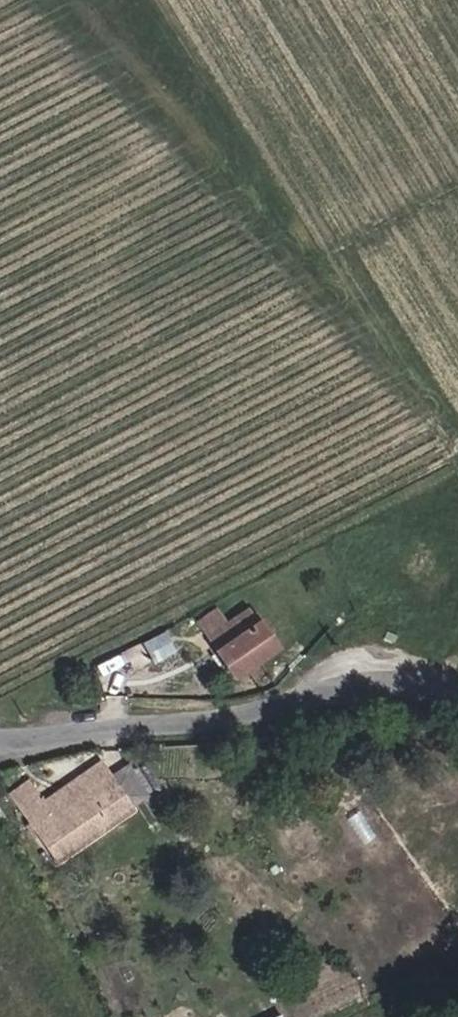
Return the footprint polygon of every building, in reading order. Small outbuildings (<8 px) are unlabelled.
[(233,676),(275,648),(258,624),(256,625),(246,611),(226,625),(213,608),(196,620),(218,649),(216,652),(233,676)] [(53,861),(131,809),(103,768),(48,808),(41,797),(21,811),(53,861)]
